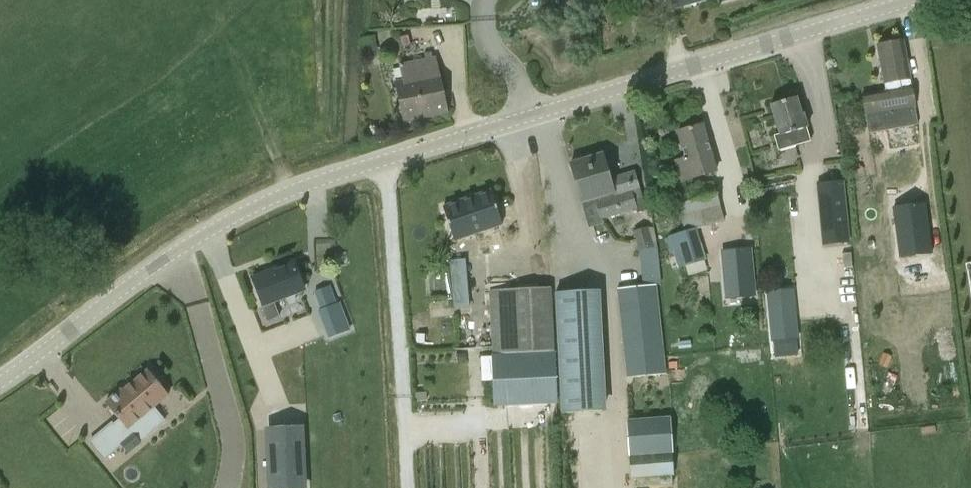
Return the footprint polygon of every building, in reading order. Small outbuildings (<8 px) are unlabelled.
[(675,8),(704,0),(672,0),(675,8)] [(363,38),(365,48),(378,46),(376,36),(363,38)] [(402,47),(411,45),(409,37),(400,39),(402,47)] [(863,93),(870,133),(918,124),(904,41),(878,45),(886,89),(863,93)] [(401,65),(405,82),(397,84),(405,121),(448,111),(436,57),(401,65)] [(802,113),(797,97),(797,96),(771,104),(780,134),(775,135),(779,150),(810,140),(806,127),(808,126),(803,113),(802,113)] [(676,161),(682,181),(717,171),(703,124),(678,132),(686,158),(676,161)] [(635,171),(610,179),(603,153),(571,163),(584,206),(596,202),(601,219),(637,208),(638,213),(647,210),(635,171)] [(842,181),(818,183),(822,227),(847,225),(842,181)] [(672,195),(674,194),(684,192),(681,182),(670,185),(672,195)] [(714,183),(684,192),(674,194),(684,231),(668,235),(678,267),(688,264),(691,274),(707,269),(704,260),(706,259),(697,228),(724,221),(714,183)] [(444,210),(456,246),(504,229),(492,193),(444,210)] [(893,206),(900,257),(934,253),(927,201),(893,206)] [(654,225),(633,231),(639,251),(658,246),(654,225)] [(738,239),(714,246),(724,284),(749,278),(738,239)] [(842,254),(843,268),(852,267),(851,253),(842,254)] [(462,257),(447,258),(449,306),(463,306),(462,257)] [(294,263),(254,278),(268,320),(283,314),(277,300),(304,290),(294,263)] [(617,288),(627,377),(666,373),(656,284),(617,288)] [(329,287),(315,292),(324,318),(326,317),(331,335),(348,330),(341,308),(337,309),(329,287)] [(493,354),(494,354),(496,406),(556,403),(553,351),(550,287),(490,290),(493,354)] [(798,339),(793,288),(766,291),(771,342),(773,341),(775,357),(798,355),(796,339),(798,339)] [(555,295),(561,411),(603,409),(597,293),(555,295)] [(467,361),(466,353),(457,354),(457,361),(467,361)] [(892,356),(884,353),(879,364),(887,368),(892,356)] [(116,429),(112,425),(89,444),(103,460),(121,444),(128,453),(141,442),(135,434),(134,434),(129,428),(169,395),(157,380),(159,379),(152,370),(150,372),(149,370),(124,390),(122,389),(106,403),(123,423),(116,429)] [(627,419),(628,443),(629,456),(630,456),(631,478),(674,475),(672,453),(673,452),(671,416),(627,419)] [(268,487),(307,487),(304,425),(265,427),(268,487)]
